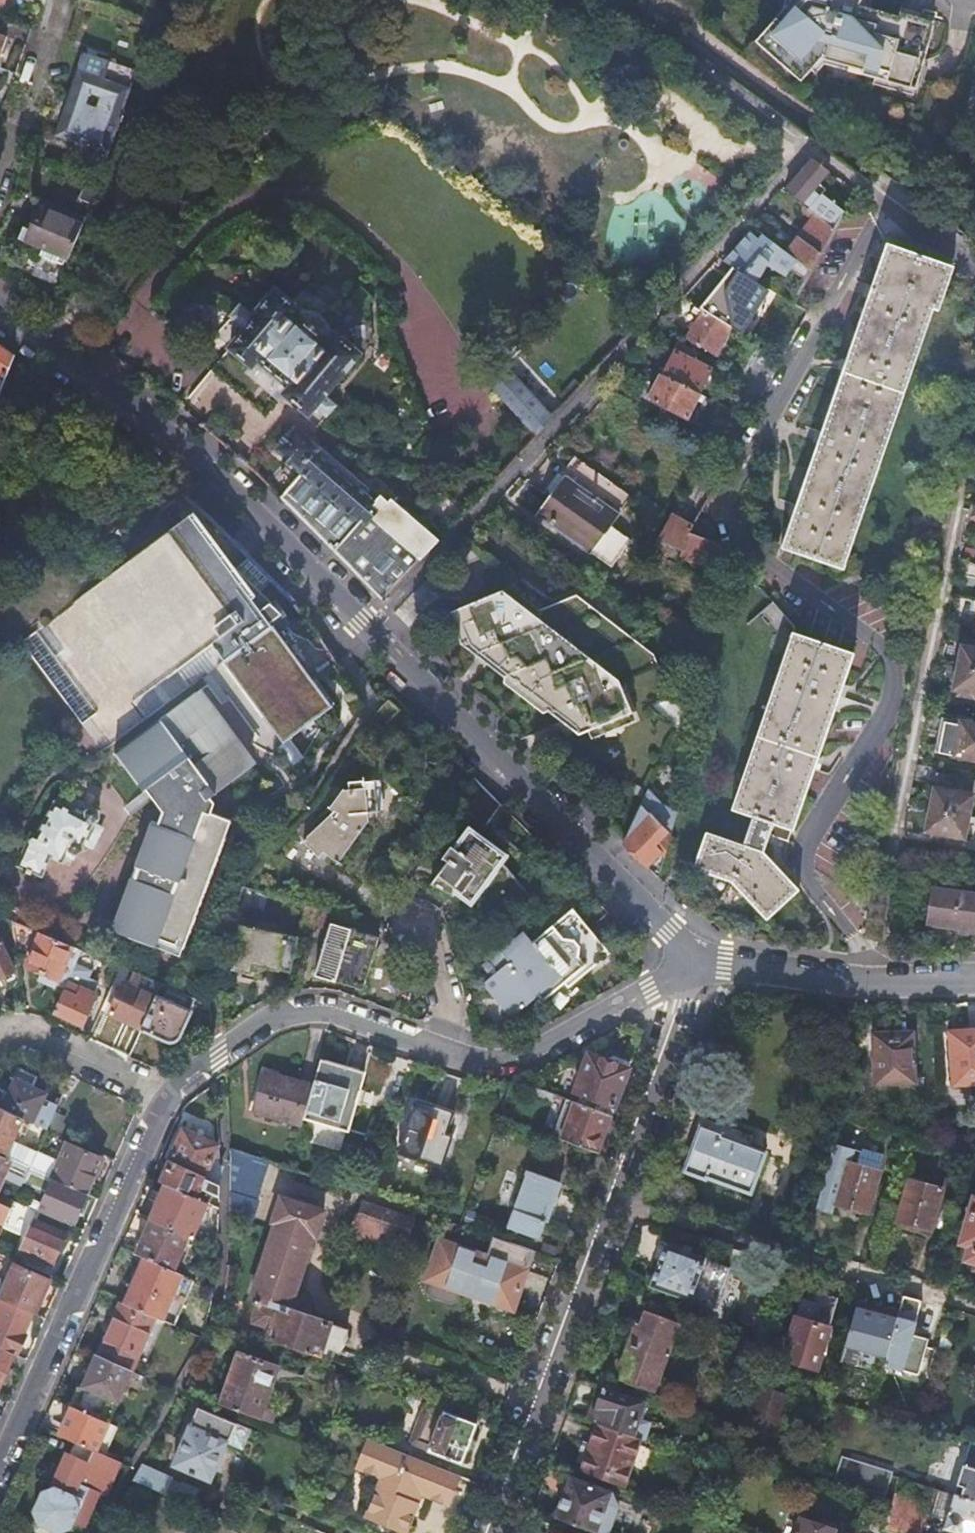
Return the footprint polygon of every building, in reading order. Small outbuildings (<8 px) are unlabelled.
[(782,10),(755,41),(808,88),(822,72),(918,98),(928,60),(924,59),(933,25),(869,8),(871,0),(785,0),(782,10)] [(83,52),(54,135),(73,142),(77,133),(88,137),(86,146),(104,153),(134,71),(83,52)] [(823,173),(825,170),(811,160),(809,158),(787,192),(803,203),(806,199),(816,184),(823,173)] [(833,229),(844,209),(835,204),(837,201),(831,197),(829,200),(821,193),(824,189),(816,184),(806,199),(803,203),(812,208),(809,212),(810,213),(833,229)] [(82,222),(30,201),(11,246),(63,268),(82,222)] [(810,269),(833,229),(810,213),(787,254),(810,269)] [(804,279),(810,269),(787,254),(760,235),(756,241),(746,234),(722,261),(756,282),(767,265),(773,269),(785,276),(789,270),(804,279)] [(843,564),(946,265),(884,243),(782,543),(781,543),(779,548),(842,570),(844,564),(843,564)] [(253,321),(232,350),(254,367),(258,361),(291,387),(286,394),(310,413),(315,406),(328,416),(337,404),(325,394),(359,350),(335,331),(328,339),(296,314),(300,308),(273,288),(250,319),(253,321)] [(729,326),(701,310),(686,336),(714,352),(729,326)] [(14,355),(0,345),(0,375),(5,378),(14,355)] [(672,347),(660,372),(698,391),(710,367),(672,347)] [(532,438),(549,419),(494,369),(480,384),(484,395),(532,438)] [(698,391),(660,372),(648,396),(686,415),(698,391)] [(710,431),(686,421),(680,435),(704,445),(710,431)] [(301,473),(279,496),(383,601),(435,544),(391,505),(388,508),(380,501),(376,505),(296,432),(279,452),(301,473)] [(695,474),(670,516),(692,527),(723,468),(720,466),(711,461),(702,477),(695,474)] [(564,474),(535,516),(609,569),(630,541),(609,526),(618,514),(564,474)] [(692,527),(670,516),(658,540),(710,567),(719,545),(689,534),(692,527)] [(284,752),(332,718),(188,520),(143,553),(23,641),(80,719),(124,687),(135,702),(209,649),(284,752)] [(514,589),(440,618),(445,630),(576,731),(669,693),(653,655),(578,598),(543,611),(514,589)] [(787,620),(770,601),(759,611),(775,631),(787,620)] [(741,845),(703,832),(691,869),(729,881),(764,921),(797,890),(761,851),(771,824),(791,831),(850,658),(851,658),(853,652),(790,630),(729,810),(751,817),(741,845)] [(965,696),(966,692),(974,694),(974,649),(974,644),(966,643),(965,647),(960,646),(951,689),(957,691),(956,695),(965,696)] [(229,819),(200,808),(204,799),(249,765),(194,691),(111,751),(140,790),(143,788),(160,810),(155,822),(149,820),(111,921),(181,947),(229,819)] [(388,736),(430,734),(391,694),(375,710),(370,718),(388,736)] [(958,721),(952,756),(974,760),(974,724),(958,721)] [(329,809),(302,836),(318,852),(324,846),(338,856),(366,816),(365,807),(384,804),(378,772),(348,777),(348,783),(342,784),(330,802),(337,808),(333,813),(329,809)] [(484,827),(499,803),(470,773),(451,803),(454,805),(442,821),(455,832),(445,846),(444,845),(437,854),(442,857),(428,880),(467,906),(471,904),(496,934),(550,890),(510,846),(484,827)] [(939,834),(962,839),(971,795),(947,790),(948,786),(939,784),(939,789),(933,788),(924,832),(930,833),(929,837),(938,838),(939,834)] [(618,839),(641,861),(652,850),(659,856),(664,835),(670,811),(669,810),(669,812),(653,807),(642,791),(643,790),(642,789),(635,804),(618,839)] [(78,801),(61,792),(55,803),(53,802),(35,838),(29,835),(14,864),(24,868),(23,870),(28,872),(29,870),(38,875),(48,855),(59,861),(63,853),(70,857),(73,852),(79,848),(83,842),(90,846),(99,827),(90,822),(91,821),(90,820),(95,816),(95,810),(89,806),(83,811),(75,807),(78,801)] [(930,888),(926,923),(956,927),(956,932),(967,933),(967,931),(974,932),(974,894),(930,888)] [(513,936),(477,966),(487,977),(493,984),(484,991),(507,1019),(531,999),(536,1004),(558,985),(562,990),(607,954),(570,909),(529,943),(524,948),(513,936)] [(330,919),(315,971),(362,984),(377,931),(330,919)] [(70,966),(78,947),(40,931),(26,966),(40,971),(57,979),(64,963),(70,966)] [(529,943),(519,931),(513,936),(524,948),(529,943)] [(252,975),(278,979),(286,981),(294,946),(285,945),(240,936),(232,979),(251,983),(252,975)] [(60,989),(50,1013),(79,1025),(92,994),(87,992),(92,980),(84,977),(87,970),(72,963),(70,966),(63,982),(60,989)] [(153,994),(158,982),(131,970),(125,985),(119,982),(106,1014),(139,1028),(153,994)] [(54,986),(57,979),(40,971),(37,979),(54,986)] [(493,984),(487,977),(479,985),(484,991),(493,984)] [(188,1009),(153,994),(139,1028),(163,1038),(169,1040),(173,1038),(176,1035),(188,1009)] [(951,1033),(954,1089),(974,1088),(974,1031),(951,1033)] [(913,1032),(872,1032),(875,1086),(915,1084),(913,1032)] [(611,1113),(628,1065),(624,1063),(625,1061),(623,1057),(612,1053),(606,1054),(605,1058),(591,1052),(583,1056),(570,1089),(585,1095),(582,1102),(611,1113)] [(365,1072),(321,1060),(313,1088),(304,1117),(348,1130),(365,1072)] [(19,1118),(47,1129),(48,1127),(57,1105),(42,1099),(44,1092),(32,1087),(37,1076),(19,1069),(2,1110),(19,1118)] [(251,1110),(302,1125),(304,1117),(313,1088),(263,1074),(251,1110)] [(571,1098),(557,1137),(596,1151),(611,1113),(582,1102),(571,1098)] [(446,1134),(453,1112),(415,1100),(397,1153),(441,1168),(449,1143),(451,1136),(446,1134)] [(30,1167),(30,1166),(36,1152),(9,1140),(19,1118),(2,1110),(0,1109),(0,1149),(16,1156),(14,1160),(30,1167)] [(217,1154),(216,1146),(181,1131),(168,1158),(216,1179),(217,1154)] [(698,1131),(682,1175),(702,1182),(703,1179),(747,1194),(760,1155),(717,1140),(718,1138),(698,1131)] [(59,1159),(53,1176),(84,1189),(99,1154),(67,1140),(59,1159)] [(860,1151),(833,1143),(815,1207),(832,1212),(834,1204),(849,1208),(866,1212),(878,1171),(861,1166),(856,1164),(860,1151)] [(239,1149),(229,1189),(248,1194),(254,1167),(267,1170),(271,1157),(239,1149)] [(36,1152),(30,1166),(53,1176),(59,1159),(37,1150),(36,1152)] [(2,1175),(23,1183),(30,1167),(14,1160),(0,1154),(0,1180),(2,1175)] [(216,1179),(168,1158),(159,1181),(160,1181),(165,1183),(195,1196),(200,1186),(216,1193),(216,1179)] [(557,1180),(525,1169),(510,1209),(542,1220),(543,1220),(557,1180)] [(84,1189),(53,1176),(41,1204),(72,1217),(84,1189)] [(936,1202),(952,1207),(959,1182),(943,1178),(940,1188),(922,1183),(906,1178),(895,1219),(910,1224),(928,1229),(936,1202)] [(161,1191),(165,1183),(160,1181),(156,1189),(161,1191)] [(206,1202),(195,1196),(165,1183),(161,1191),(156,1189),(153,1198),(158,1199),(150,1219),(185,1235),(192,1238),(206,1202)] [(274,1322),(269,1335),(337,1359),(342,1346),(345,1345),(348,1342),(349,1339),(349,1335),(347,1331),(345,1329),(288,1307),(316,1234),(319,1235),(328,1210),(285,1194),(275,1218),(278,1220),(251,1293),(260,1297),(257,1299),(255,1303),(253,1307),(253,1310),(255,1314),(274,1322)] [(145,1217),(150,1219),(158,1199),(153,1198),(145,1217)] [(5,1223),(4,1226),(23,1234),(18,1246),(50,1260),(63,1230),(32,1217),(36,1208),(16,1200),(12,1207),(5,1223)] [(360,1201),(354,1220),(403,1237),(410,1217),(360,1201)] [(5,1223),(12,1207),(0,1202),(0,1221),(5,1223)] [(542,1220),(510,1209),(503,1228),(535,1240),(542,1220)] [(958,1253),(974,1258),(974,1216),(969,1214),(958,1253)] [(170,1269),(185,1235),(150,1219),(135,1253),(143,1257),(170,1269)] [(424,1279),(429,1280),(461,1291),(510,1308),(522,1270),(438,1241),(424,1279)] [(704,1256),(665,1243),(649,1286),(689,1300),(690,1299),(714,1307),(728,1267),(704,1258),(704,1256)] [(158,1321),(178,1273),(170,1269),(143,1257),(122,1304),(152,1318),(158,1321)] [(26,1311),(28,1311),(43,1276),(11,1262),(3,1281),(0,1280),(0,1300),(26,1311)] [(461,1291),(429,1280),(427,1288),(431,1297),(450,1302),(458,1297),(461,1291)] [(800,1357),(818,1362),(829,1322),(837,1295),(819,1290),(817,1299),(801,1295),(796,1312),(785,1353),(800,1357)] [(895,1313),(883,1357),(882,1364),(916,1372),(925,1337),(909,1333),(917,1300),(900,1295),(895,1313)] [(652,1297),(646,1311),(676,1323),(681,1308),(652,1297)] [(7,1351),(9,1347),(14,1348),(21,1333),(17,1330),(26,1311),(0,1300),(0,1348),(7,1351)] [(128,1369),(130,1370),(152,1318),(122,1304),(115,1301),(93,1353),(96,1354),(128,1369)] [(852,1309),(837,1363),(856,1369),(862,1351),(883,1357),(895,1313),(875,1307),(872,1314),(852,1309)] [(634,1325),(628,1341),(665,1353),(676,1323),(646,1311),(641,1327),(634,1325)] [(665,1353),(628,1341),(621,1361),(618,1360),(613,1375),(652,1390),(665,1353)] [(93,1353),(90,1351),(69,1399),(73,1400),(80,1384),(83,1385),(96,1354),(93,1353)] [(236,1351),(218,1404),(268,1420),(274,1402),(261,1398),(272,1362),(236,1351)] [(106,1422),(128,1369),(96,1354),(83,1385),(80,1384),(73,1400),(71,1405),(106,1422)] [(969,1367),(974,1375),(967,1400),(974,1402),(974,1365),(969,1367)] [(777,1424),(787,1391),(755,1381),(745,1415),(777,1424)] [(589,1401),(583,1418),(596,1422),(631,1433),(643,1398),(603,1386),(597,1403),(589,1401)] [(422,1399),(407,1438),(458,1458),(473,1419),(422,1399)] [(222,1443),(226,1445),(236,1422),(197,1404),(170,1466),(207,1481),(222,1443)] [(94,1451),(106,1422),(71,1405),(58,1434),(73,1442),(94,1451)] [(870,1406),(868,1415),(911,1427),(913,1419),(870,1406)] [(236,1422),(226,1445),(239,1451),(249,1427),(236,1422)] [(596,1422),(590,1442),(584,1440),(581,1449),(587,1450),(582,1468),(627,1485),(642,1437),(631,1433),(596,1422)] [(458,1473),(367,1436),(356,1464),(381,1475),(365,1513),(405,1529),(420,1491),(446,1501),(458,1473)] [(119,1462),(94,1451),(73,1442),(63,1465),(60,1464),(50,1488),(53,1489),(51,1494),(35,1503),(28,1518),(33,1532),(36,1532),(69,1532),(74,1524),(82,1527),(91,1506),(69,1497),(73,1487),(103,1499),(119,1462)] [(967,1444),(950,1496),(974,1504),(974,1446),(967,1444)] [(842,1456),(834,1479),(845,1482),(886,1495),(892,1478),(893,1472),(842,1456)] [(141,1463),(131,1480),(170,1496),(176,1482),(168,1478),(169,1476),(141,1463)] [(558,1517),(601,1532),(609,1532),(619,1507),(610,1490),(573,1476),(558,1517)] [(950,1496),(937,1492),(935,1499),(942,1501),(933,1529),(944,1532),(974,1532),(974,1504),(950,1496)] [(890,1532),(915,1532),(924,1504),(892,1493),(889,1504),(881,1530),(890,1532)] [(804,1516),(797,1532),(852,1532),(804,1516)]
